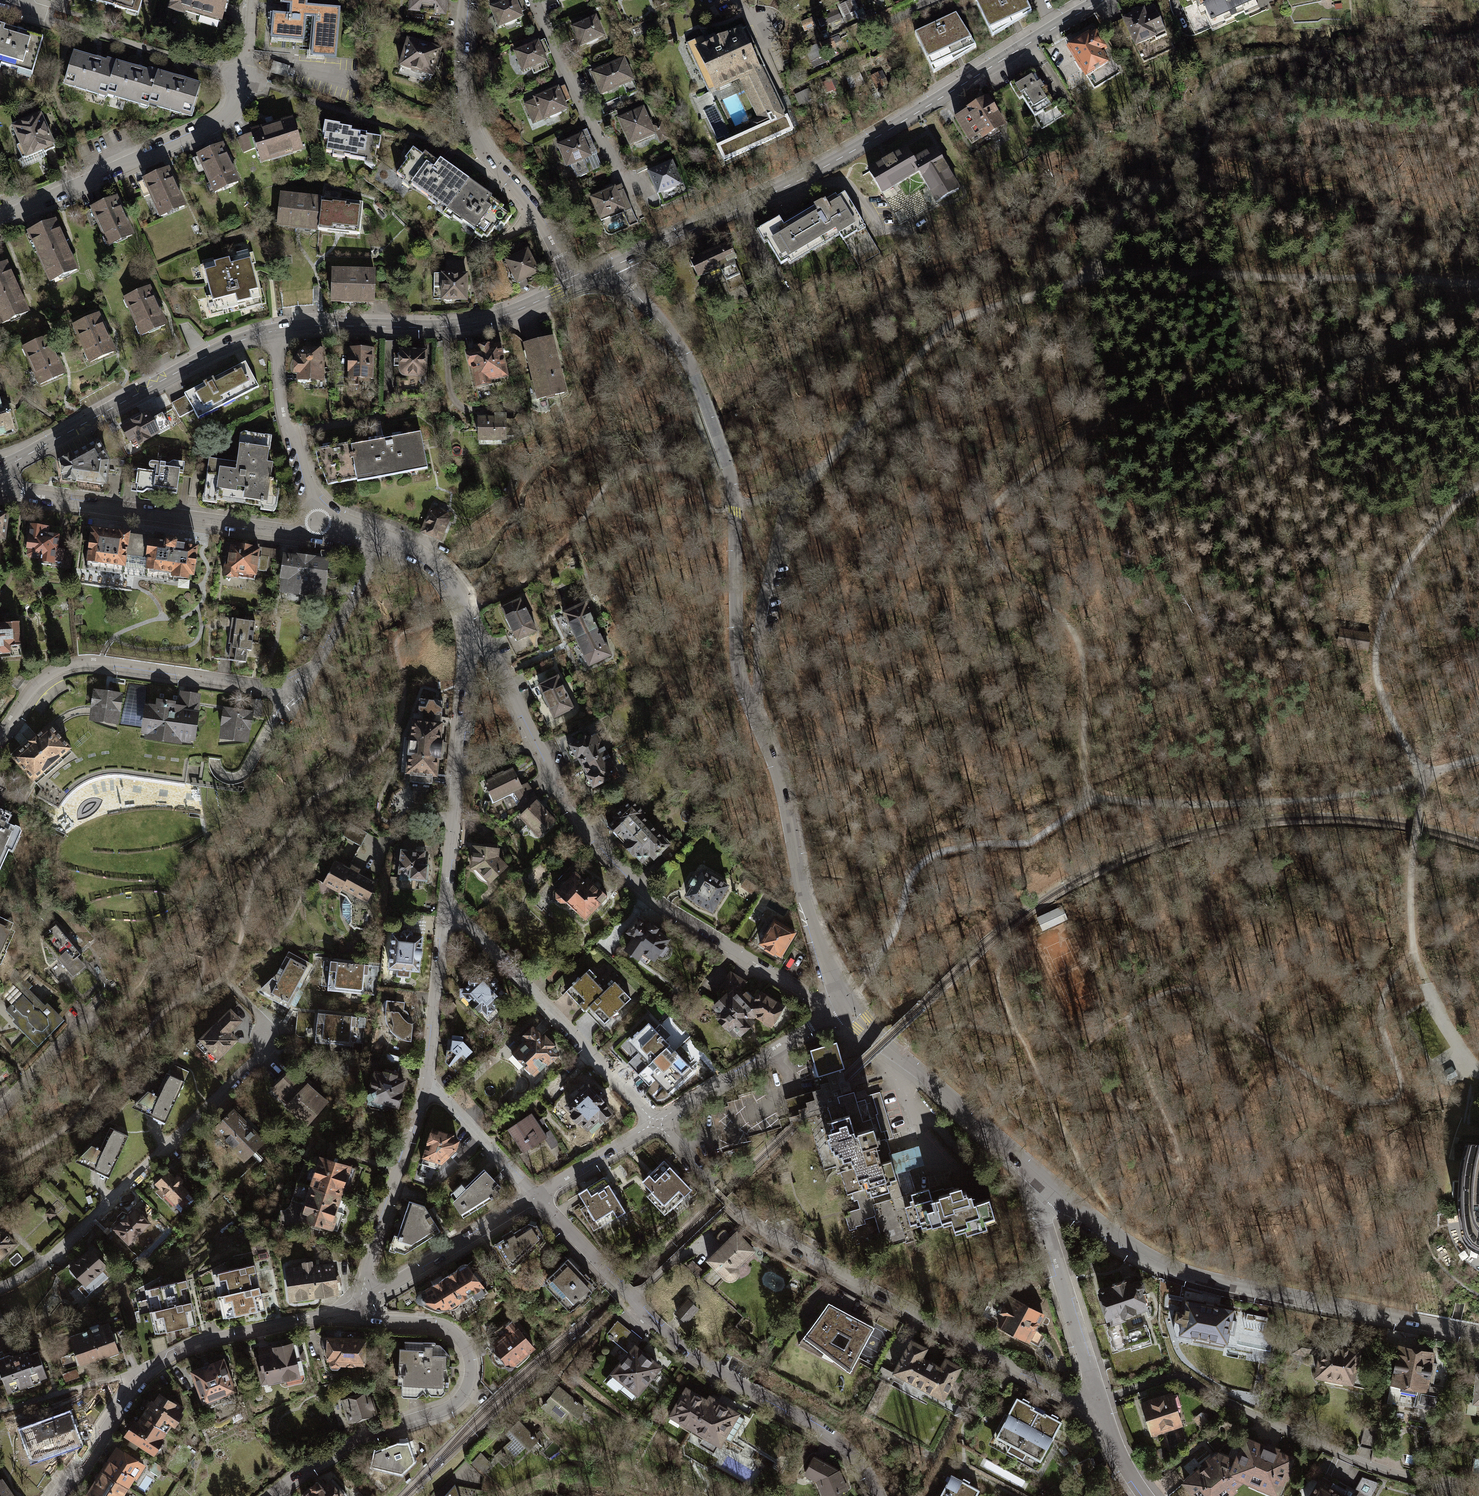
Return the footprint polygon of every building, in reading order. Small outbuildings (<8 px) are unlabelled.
[(111,5),(134,11),(137,0),(95,0),(111,5)] [(226,0),(171,0),(169,8),(184,12),(185,8),(221,19),(226,0)] [(305,0),(282,0),(281,3),(289,4),(288,9),(288,15),(271,14),(269,38),(301,40),(303,16),(313,17),(310,56),(333,57),(337,9),(304,6),(305,0)] [(412,9),(423,10),(428,11),(443,12),(444,0),(443,0),(413,0),(412,9)] [(514,0),(509,0),(491,8),(498,26),(521,16),(519,12),(514,0)] [(519,12),(526,9),(522,0),(514,0),(519,12)] [(816,15),(823,28),(863,9),(859,0),(848,0),(816,15)] [(992,37),(1032,12),(1026,0),(975,0),(992,37)] [(1226,0),(1191,0),(1193,4),(1195,3),(1199,11),(1202,10),(1205,17),(1208,16),(1211,23),(1220,20),(1221,23),(1234,17),(1226,0)] [(1234,17),(1246,11),(1245,8),(1253,4),(1251,0),(1226,0),(1234,17)] [(1132,16),(1123,20),(1131,35),(1135,45),(1154,37),(1155,40),(1167,34),(1153,6),(1140,12),(1137,10),(1132,13),(1132,16)] [(423,10),(412,9),(407,8),(406,17),(422,19),(423,10)] [(443,12),(428,11),(426,24),(441,25),(443,12)] [(955,14),(915,34),(933,73),(975,46),(955,14)] [(805,31),(818,26),(814,16),(801,21),(805,31)] [(603,36),(595,17),(572,27),(580,45),(603,36)] [(1131,35),(1123,20),(1115,24),(1122,39),(1131,35)] [(42,37),(0,24),(0,64),(32,74),(42,37)] [(702,35),(685,43),(708,92),(719,87),(720,90),(730,85),(729,83),(739,78),(761,126),(731,141),(726,143),(718,147),(724,161),(793,129),(757,54),(751,57),(745,43),(752,39),(746,26),(707,45),(702,35)] [(1094,33),(1069,48),(1076,59),(1074,61),(1079,68),(1080,67),(1084,72),(1094,66),(1096,69),(1107,62),(1101,51),(1104,49),(1094,33)] [(428,36),(425,45),(439,49),(442,41),(428,36)] [(425,45),(408,40),(400,66),(432,75),(434,68),(438,69),(443,54),(438,52),(439,49),(425,45)] [(544,40),(537,42),(543,56),(550,53),(544,40)] [(543,56),(537,42),(514,52),(522,70),(531,67),(534,74),(548,68),(543,56)] [(107,91),(116,62),(107,59),(106,62),(73,52),(65,79),(74,82),(73,87),(98,94),(99,91),(107,93),(107,91)] [(637,92),(623,60),(592,73),(601,94),(623,85),(628,96),(637,92)] [(287,66),(271,61),(268,72),(284,77),(287,66)] [(149,101),(158,71),(148,69),(148,71),(116,62),(107,91),(115,93),(114,96),(140,104),(141,101),(148,103),(149,101)] [(846,76),(853,88),(866,82),(860,69),(846,76)] [(884,69),(872,73),(877,85),(888,81),(884,69)] [(1033,70),(1010,84),(1014,92),(1018,90),(1034,117),(1048,109),(1050,112),(1057,108),(1033,70)] [(200,84),(158,71),(149,101),(157,103),(156,107),(182,114),(183,108),(192,111),(200,84)] [(563,85),(557,88),(563,102),(569,99),(563,85)] [(563,102),(557,88),(534,98),(535,100),(524,104),(533,123),(566,109),(563,102)] [(988,98),(955,118),(971,144),(987,133),(990,137),(1000,131),(997,127),(1003,123),(988,98)] [(731,141),(715,106),(704,110),(717,139),(723,136),(726,143),(731,141)] [(653,133),(642,108),(618,119),(629,144),(653,133)] [(39,114),(12,127),(20,143),(16,145),(22,158),(19,159),(22,167),(47,155),(45,151),(54,146),(39,114)] [(300,149),(291,120),(281,123),(281,124),(274,127),(273,123),(267,125),(268,128),(263,130),(263,128),(252,131),(252,133),(257,147),(261,162),(300,149)] [(340,125),(325,123),(323,135),(325,135),(324,141),(327,141),(326,152),(333,153),(332,156),(344,158),(344,157),(364,160),(365,157),(374,159),(376,148),(378,148),(382,129),(371,127),(369,135),(366,134),(367,133),(351,130),(351,129),(339,127),(340,125)] [(597,153),(586,130),(579,133),(580,135),(558,145),(567,166),(570,164),(576,178),(589,173),(583,159),(597,153)] [(257,147),(252,133),(237,139),(244,153),(257,147)] [(237,182),(221,145),(199,155),(215,192),(237,182)] [(440,213),(442,214),(468,179),(440,159),(437,162),(424,153),(422,155),(412,148),(405,158),(407,160),(397,174),(404,179),(405,177),(412,182),(410,184),(429,197),(427,200),(437,207),(439,204),(443,207),(440,213)] [(957,189),(933,148),(911,161),(918,171),(925,184),(936,201),(957,189)] [(905,149),(868,171),(881,193),(897,183),(918,171),(911,161),(905,149)] [(671,163),(648,173),(656,193),(680,184),(671,163)] [(160,216),(183,206),(167,169),(144,179),(150,193),(160,216)] [(150,193),(144,179),(137,182),(144,196),(150,193)] [(468,179),(442,214),(445,216),(449,212),(454,215),(452,218),(461,224),(463,222),(476,231),(475,233),(481,238),(487,229),(491,232),(494,229),(496,230),(500,224),(504,226),(511,216),(501,209),(503,207),(491,197),(492,196),(468,179)] [(897,183),(881,193),(899,223),(936,201),(925,184),(904,196),(897,183)] [(605,191),(590,198),(605,231),(606,233),(608,234),(610,234),(612,234),(638,223),(621,184),(614,188),(612,185),(604,188),(605,191)] [(291,195),(280,193),(277,225),(318,229),(321,198),(310,197),(310,199),(291,197),(291,195)] [(779,218),(759,230),(780,264),(837,230),(842,237),(845,235),(863,224),(844,193),(827,203),(825,199),(815,205),(817,209),(785,227),(779,218)] [(131,235),(115,198),(92,208),(108,245),(131,235)] [(332,199),(321,198),(318,229),(359,233),(362,203),(351,202),(351,203),(332,201),(332,199)] [(76,270),(54,220),(28,231),(50,281),(76,270)] [(863,224),(845,235),(859,259),(877,248),(863,224)] [(728,243),(689,261),(697,278),(719,268),(726,282),(740,275),(733,260),(736,259),(728,243)] [(527,250),(506,260),(512,272),(510,277),(512,281),(517,282),(518,286),(527,281),(525,278),(538,272),(527,250)] [(248,253),(202,266),(215,312),(261,300),(248,253)] [(6,262),(0,265),(0,321),(1,323),(28,312),(6,262)] [(344,269),(332,269),(332,301),(374,301),(374,270),(363,270),(363,271),(344,271),(344,269)] [(466,275),(434,274),(433,299),(442,299),(445,303),(450,303),(453,299),(466,299),(466,275)] [(165,325),(149,288),(125,298),(142,335),(165,325)] [(113,351),(97,314),(74,324),(91,361),(113,351)] [(63,374),(47,337),(24,347),(39,384),(63,374)] [(551,339),(525,345),(538,399),(564,393),(551,339)] [(499,345),(469,352),(476,388),(490,385),(489,380),(506,376),(505,369),(506,367),(505,363),(503,362),(499,345)] [(410,351),(401,351),(400,371),(400,373),(401,374),(403,375),(405,375),(420,376),(422,375),(424,374),(424,373),(425,372),(425,351),(417,351),(417,348),(410,347),(410,351)] [(323,350),(304,349),(299,356),(299,360),(297,360),(295,363),(294,366),(295,370),(296,373),(298,373),(298,382),(310,382),(310,377),(322,378),(323,350)] [(373,350),(349,349),(348,389),(349,391),(350,392),(353,393),(356,392),(357,391),(359,389),(359,385),(357,385),(357,378),(372,378),(373,350)] [(198,386),(184,394),(185,396),(193,410),(196,416),(257,383),(245,361),(234,368),(214,378),(213,377),(203,382),(203,384),(198,386)] [(172,403),(180,417),(193,410),(185,396),(172,403)] [(5,433),(4,431),(13,428),(6,405),(1,402),(0,402),(0,435),(5,433)] [(145,413),(121,427),(132,447),(157,433),(145,413)] [(506,418),(478,418),(479,440),(505,440),(505,435),(513,435),(513,421),(506,421),(506,418)] [(420,432),(351,445),(356,475),(357,477),(426,464),(420,432)] [(237,463),(209,460),(205,494),(217,496),(216,500),(227,501),(227,499),(244,501),(244,504),(261,506),(261,503),(275,505),(277,502),(278,491),(275,490),(276,482),(272,481),(273,479),(270,478),(272,464),(266,463),(268,449),(263,448),(265,436),(247,434),(245,446),(240,445),(237,463)] [(97,441),(59,462),(64,478),(105,484),(108,462),(97,441)] [(356,475),(351,445),(350,443),(315,450),(319,469),(321,468),(326,480),(356,475)] [(176,494),(180,466),(178,466),(178,461),(173,461),(168,464),(152,462),(150,462),(149,463),(148,464),(149,466),(150,468),(151,468),(151,471),(137,469),(134,488),(137,489),(136,492),(143,493),(145,490),(176,494)] [(435,509),(429,511),(421,532),(440,540),(448,518),(446,513),(435,509)] [(48,528),(30,526),(27,557),(42,558),(41,564),(51,565),(51,562),(60,563),(61,550),(56,549),(57,535),(47,534),(48,528)] [(151,536),(92,529),(86,570),(134,576),(173,581),(173,576),(187,578),(187,574),(192,574),(196,546),(175,543),(176,541),(165,539),(165,542),(151,540),(151,536)] [(258,549),(231,547),(229,566),(224,566),(223,575),(237,577),(238,573),(256,575),(258,549)] [(71,551),(61,550),(60,563),(59,567),(69,568),(71,551)] [(268,556),(260,555),(258,570),(266,571),(268,556)] [(299,560),(287,559),(284,575),(288,576),(286,587),(323,592),(325,579),(320,578),(322,562),(311,561),(311,557),(300,555),(299,560)] [(510,604),(502,608),(517,640),(536,631),(520,599),(510,604)] [(584,603),(563,613),(576,639),(597,629),(584,603)] [(255,621),(231,618),(227,643),(235,644),(233,660),(246,662),(247,650),(251,650),(255,621)] [(11,653),(11,657),(20,656),(19,622),(0,623),(0,653),(11,653)] [(597,629),(576,639),(589,665),(610,655),(597,629)] [(17,689),(24,679),(10,668),(3,678),(17,689)] [(557,676),(539,685),(554,716),(572,707),(557,676)] [(118,695),(96,692),(92,718),(114,721),(118,695)] [(158,708),(149,707),(146,723),(149,723),(148,735),(178,739),(179,735),(191,737),(197,697),(183,695),(181,710),(170,709),(171,705),(159,704),(158,708)] [(418,714),(414,714),(411,738),(405,738),(401,772),(411,773),(410,782),(432,784),(433,775),(436,776),(437,759),(440,759),(442,742),(439,742),(443,702),(419,700),(418,714)] [(260,703),(249,701),(248,710),(234,708),(234,712),(226,711),(223,736),(245,739),(249,715),(259,716),(260,703)] [(59,756),(68,747),(49,726),(36,737),(35,735),(28,741),(29,742),(22,748),(20,746),(10,755),(32,779),(41,771),(45,775),(62,760),(59,756)] [(571,748),(569,749),(569,751),(571,755),(574,756),(577,755),(583,766),(606,753),(597,735),(586,741),(584,738),(570,746),(571,748)] [(606,753),(583,766),(589,777),(586,778),(585,782),(588,785),(591,786),(592,785),(593,787),(610,777),(611,780),(619,776),(606,753)] [(513,770),(485,783),(493,801),(515,791),(521,787),(513,770)] [(515,791),(520,803),(531,792),(527,784),(521,787),(515,791)] [(394,807),(413,811),(417,791),(410,790),(409,794),(397,792),(394,807)] [(538,799),(531,792),(520,803),(517,806),(524,813),(538,799)] [(545,806),(538,799),(524,813),(520,817),(539,836),(554,822),(542,809),(545,806)] [(616,818),(608,826),(617,836),(621,833),(629,841),(648,823),(640,815),(642,813),(631,801),(615,817),(616,818)] [(0,809),(0,869),(15,837),(10,835),(14,826),(6,822),(7,818),(1,816),(3,811),(0,809)] [(69,813),(58,821),(65,832),(77,825),(69,813)] [(648,823),(629,841),(625,845),(634,854),(635,854),(641,861),(649,853),(653,857),(669,842),(663,835),(661,837),(648,823)] [(364,832),(349,824),(343,836),(356,843),(364,832)] [(424,846),(430,847),(431,839),(416,837),(414,852),(424,853),(424,846)] [(482,848),(473,847),(472,868),(476,868),(489,881),(505,867),(496,857),(497,844),(482,844),(482,848)] [(414,852),(401,851),(399,873),(401,873),(399,888),(415,889),(416,879),(426,880),(426,877),(428,877),(429,869),(427,869),(427,860),(423,859),(424,853),(414,852)] [(337,863),(334,861),(322,883),(339,892),(342,887),(367,901),(372,893),(373,882),(372,881),(371,880),(369,879),(367,879),(357,874),(357,870),(352,867),(350,870),(345,867),(346,865),(338,861),(337,863)] [(728,885),(702,870),(697,878),(695,877),(690,886),(692,887),(686,896),(695,901),(696,905),(700,907),(703,906),(712,911),(728,885)] [(584,881),(574,872),(567,880),(564,880),(560,884),(560,887),(556,892),(555,899),(560,903),(566,903),(585,920),(607,896),(599,889),(602,886),(596,880),(593,883),(587,877),(584,881)] [(350,903),(345,898),(342,903),(341,915),(349,923),(350,903)] [(1064,906),(1034,919),(1042,933),(1070,921),(1064,906)] [(0,949),(1,948),(13,923),(0,916),(0,949)] [(795,933),(771,918),(762,932),(765,934),(760,943),(781,956),(795,933)] [(644,924),(637,920),(629,932),(632,934),(630,937),(633,940),(627,949),(647,963),(652,957),(654,958),(667,939),(656,932),(658,929),(646,921),(644,924)] [(80,954),(55,924),(48,929),(51,932),(42,940),(44,947),(47,946),(48,952),(52,951),(53,958),(57,957),(58,964),(61,963),(70,974),(73,971),(74,972),(81,967),(80,966),(83,963),(77,956),(80,954)] [(402,935),(392,934),(390,968),(397,968),(397,976),(409,977),(410,970),(418,971),(421,936),(411,936),(411,933),(410,932),(404,931),(402,932),(402,935)] [(312,964),(293,953),(281,976),(283,977),(279,983),(275,982),(262,994),(288,1008),(312,964)] [(378,966),(330,961),(327,990),(340,991),(340,988),(375,992),(378,966)] [(21,994),(27,988),(31,985),(14,968),(8,981),(21,994)] [(589,1007),(604,992),(592,980),(596,976),(588,968),(565,991),(584,1011),(589,1007)] [(506,995),(482,971),(476,977),(475,976),(469,982),(471,983),(457,997),(468,1007),(470,1005),(489,1024),(500,1013),(494,1007),(506,995)] [(718,992),(725,997),(736,987),(740,991),(745,982),(730,972),(718,992)] [(630,998),(614,982),(604,992),(589,1007),(604,1023),(630,998)] [(725,997),(714,1007),(721,1014),(718,1017),(725,1025),(723,1027),(733,1036),(734,1035),(735,1036),(751,1021),(750,1020),(755,1015),(744,1004),(750,999),(745,993),(743,994),(740,991),(736,987),(725,997)] [(21,994),(6,1009),(15,1018),(14,1020),(36,1042),(60,1019),(52,1012),(53,1011),(46,1004),(45,1006),(27,988),(21,994)] [(397,989),(395,1001),(412,1002),(413,990),(397,989)] [(783,1007),(761,993),(752,1001),(750,999),(744,1004),(755,1015),(763,1020),(763,1023),(767,1025),(769,1024),(771,1025),(783,1007)] [(406,1011),(411,1011),(412,1002),(395,1001),(386,1000),(385,1010),(385,1019),(390,1030),(397,1037),(405,1040),(411,1041),(412,1023),(408,1022),(406,1020),(407,1018),(408,1016),(408,1013),(406,1011)] [(230,1011),(196,1045),(204,1053),(209,1048),(218,1057),(235,1040),(227,1032),(239,1020),(230,1011)] [(356,1017),(317,1013),(315,1042),(328,1043),(328,1040),(363,1043),(366,1014),(356,1013),(356,1017)] [(654,1029),(647,1022),(631,1038),(653,1060),(666,1047),(669,1044),(661,1036),(664,1032),(657,1026),(654,1029)] [(540,1038),(531,1028),(519,1039),(523,1043),(510,1055),(521,1067),(522,1066),(531,1075),(544,1062),(545,1063),(555,1053),(549,1047),(551,1046),(542,1036),(540,1038)] [(451,1035),(450,1050),(446,1049),(445,1062),(450,1066),(463,1054),(466,1058),(473,1051),(468,1046),(462,1044),(463,1036),(451,1035)] [(808,1050),(815,1076),(815,1077),(840,1070),(842,1069),(838,1055),(835,1042),(808,1050)] [(671,1053),(666,1047),(653,1060),(658,1065),(652,1073),(669,1093),(686,1077),(694,1069),(681,1057),(684,1053),(677,1047),(671,1053)] [(401,1058),(385,1053),(382,1063),(398,1067),(401,1058)] [(16,1075),(14,1072),(18,1069),(13,1063),(10,1066),(1,1055),(0,1056),(0,1087),(16,1075)] [(145,1097),(140,1102),(150,1107),(147,1112),(154,1115),(153,1117),(165,1123),(188,1072),(175,1065),(170,1074),(166,1073),(156,1095),(148,1090),(144,1094),(145,1097)] [(281,1080),(272,1088),(288,1103),(286,1105),(306,1124),(326,1103),(312,1089),(314,1087),(293,1067),(287,1074),(285,1072),(279,1078),(281,1080)] [(383,1075),(375,1073),(370,1093),(366,1095),(369,1101),(368,1105),(369,1107),(381,1110),(383,1102),(397,1106),(401,1093),(400,1093),(403,1080),(395,1078),(396,1072),(385,1068),(383,1075)] [(836,1097),(841,1096),(840,1093),(849,1091),(848,1086),(847,1081),(845,1082),(844,1082),(843,1079),(841,1075),(841,1072),(840,1070),(815,1077),(819,1089),(783,1100),(788,1117),(790,1124),(791,1128),(799,1125),(808,1123),(807,1120),(820,1108),(838,1103),(836,1097)] [(728,1105),(731,1114),(713,1120),(718,1136),(715,1137),(720,1153),(745,1145),(742,1135),(778,1125),(777,1120),(788,1117),(783,1100),(819,1089),(815,1077),(815,1076),(786,1084),(783,1074),(757,1081),(760,1092),(737,1098),(738,1102),(728,1105)] [(573,1099),(566,1106),(591,1133),(603,1122),(605,1124),(615,1115),(589,1087),(581,1093),(576,1088),(569,1095),(573,1099)] [(900,1197),(893,1174),(908,1169),(905,1160),(890,1165),(887,1154),(887,1153),(888,1153),(885,1141),(884,1141),(883,1140),(891,1138),(878,1092),(854,1099),(852,1092),(850,1093),(841,1096),(836,1097),(838,1103),(820,1108),(807,1120),(808,1123),(822,1170),(833,1167),(836,1174),(838,1174),(845,1195),(850,1194),(852,1201),(855,1200),(857,1209),(846,1212),(847,1215),(843,1217),(846,1227),(853,1225),(853,1227),(863,1224),(862,1220),(872,1217),(878,1237),(876,1238),(879,1249),(907,1241),(907,1242),(913,1240),(909,1224),(914,1223),(915,1226),(918,1225),(919,1228),(924,1226),(924,1228),(941,1223),(940,1221),(949,1219),(952,1229),(962,1226),(963,1232),(984,1226),(983,1220),(992,1217),(987,1199),(968,1205),(965,1194),(964,1191),(961,1192),(960,1191),(958,1192),(956,1188),(952,1189),(951,1187),(941,1190),(941,1188),(928,1192),(926,1189),(900,1197)] [(245,1122),(232,1110),(213,1129),(221,1136),(218,1139),(222,1143),(223,1147),(226,1150),(230,1150),(233,1153),(235,1151),(244,1161),(264,1141),(255,1133),(258,1129),(248,1119),(245,1122)] [(546,1137),(530,1113),(507,1129),(523,1152),(546,1137)] [(88,1152),(84,1157),(93,1162),(91,1167),(97,1170),(97,1171),(109,1177),(127,1136),(110,1127),(100,1149),(91,1145),(88,1149),(88,1152)] [(452,1135),(432,1129),(421,1163),(435,1168),(437,1161),(441,1162),(448,1155),(450,1156),(455,1151),(454,1150),(457,1141),(453,1140),(454,1138),(452,1135)] [(1463,1143),(1459,1159),(1457,1176),(1456,1190),(1456,1204),(1457,1221),(1459,1233),(1462,1240),(1465,1243),(1468,1246),(1472,1249),(1477,1251),(1478,1251),(1478,1144),(1475,1143),(1468,1143),(1465,1143),(1463,1143)] [(333,1155),(344,1159),(347,1150),(330,1145),(327,1149),(327,1155),(333,1157),(333,1155)] [(893,1174),(922,1165),(916,1146),(887,1154),(890,1165),(905,1160),(908,1169),(893,1174)] [(313,1181),(311,1186),(339,1195),(345,1178),(352,1180),(355,1169),(342,1164),(344,1159),(333,1155),(333,1157),(331,1161),(321,1157),(317,1169),(310,1166),(306,1179),(313,1181)] [(664,1161),(642,1182),(670,1211),(691,1190),(664,1161)] [(483,1169),(455,1195),(467,1214),(499,1194),(497,1190),(500,1187),(483,1169)] [(156,1182),(156,1185),(158,1187),(159,1187),(167,1195),(165,1197),(181,1212),(194,1199),(180,1185),(183,1181),(177,1175),(174,1178),(168,1172),(160,1180),(158,1180),(156,1182)] [(605,1178),(580,1194),(587,1205),(581,1208),(595,1230),(625,1212),(605,1178)] [(306,1202),(311,1186),(297,1181),(292,1198),(306,1202)] [(339,1195),(311,1186),(306,1202),(300,1218),(337,1230),(342,1217),(333,1214),(339,1195)] [(425,1206),(409,1202),(398,1236),(394,1235),(389,1251),(395,1253),(395,1251),(405,1254),(440,1231),(425,1206)] [(50,1208),(46,1213),(51,1219),(56,1214),(50,1208)] [(148,1223),(134,1209),(128,1215),(126,1215),(120,1221),(121,1223),(114,1229),(128,1243),(148,1223)] [(504,1239),(495,1244),(507,1264),(511,1261),(512,1263),(542,1235),(537,1225),(528,1223),(514,1232),(512,1230),(502,1236),(504,1239)] [(816,1234),(805,1228),(800,1238),(811,1243),(816,1234)] [(14,1243),(0,1229),(0,1257),(14,1243)] [(722,1247),(708,1261),(726,1278),(728,1279),(731,1279),(733,1278),(735,1277),(736,1275),(737,1273),(737,1270),(735,1267),(752,1250),(731,1230),(728,1233),(725,1230),(722,1230),(718,1234),(718,1237),(722,1241),(721,1242),(720,1244),(721,1245),(722,1247)] [(105,1265),(92,1249),(71,1268),(72,1269),(71,1272),(73,1275),(77,1275),(84,1284),(82,1285),(88,1291),(105,1276),(99,1270),(105,1265)] [(581,1273),(567,1258),(545,1279),(562,1296),(574,1285),(572,1282),(581,1273)] [(495,1286),(474,1260),(467,1264),(464,1264),(460,1265),(457,1267),(456,1270),(422,1291),(420,1291),(418,1292),(416,1294),(416,1298),(418,1301),(420,1303),(424,1304),(431,1305),(433,1308),(435,1309),(437,1310),(439,1310),(442,1309),(444,1308),(447,1309),(450,1308),(453,1307),(455,1306),(458,1304),(460,1302),(465,1300),(470,1295),(473,1300),(477,1297),(479,1299),(484,1296),(483,1294),(495,1286)] [(303,1267),(285,1269),(290,1303),(334,1296),(333,1293),(338,1292),(334,1263),(313,1266),(313,1263),(302,1264),(303,1267)] [(254,1264),(217,1272),(222,1295),(259,1287),(254,1264)] [(581,1273),(572,1282),(574,1285),(562,1296),(573,1308),(591,1291),(589,1289),(591,1284),(581,1273)] [(1102,1287),(1098,1288),(1100,1293),(1102,1292),(1112,1323),(1122,1320),(1125,1319),(1124,1315),(1150,1307),(1145,1292),(1141,1294),(1140,1291),(1142,1289),(1142,1287),(1142,1285),(1141,1283),(1139,1282),(1137,1282),(1132,1283),(1131,1277),(1111,1284),(1112,1286),(1103,1289),(1102,1287)] [(186,1280),(150,1288),(154,1310),(191,1302),(186,1280)] [(259,1287),(222,1295),(227,1317),(264,1309),(259,1287)] [(1042,1314),(1008,1296),(999,1313),(1004,1315),(999,1325),(1007,1330),(1009,1332),(1011,1334),(1015,1335),(1018,1335),(1028,1341),(1034,1330),(1042,1314)] [(697,1309),(688,1300),(676,1313),(686,1321),(697,1309)] [(1233,1310),(1186,1301),(1185,1306),(1182,1306),(1181,1311),(1175,1310),(1173,1320),(1182,1322),(1179,1335),(1178,1339),(1193,1342),(1194,1335),(1227,1342),(1228,1333),(1233,1334),(1236,1319),(1231,1318),(1233,1310)] [(191,1302),(154,1310),(159,1332),(196,1325),(191,1302)] [(874,1327),(828,1302),(798,1344),(821,1357),(824,1353),(849,1372),(874,1327)] [(1238,1336),(1243,1317),(1238,1316),(1233,1335),(1238,1336)] [(500,1337),(489,1345),(494,1351),(492,1354),(493,1358),(496,1361),(498,1363),(502,1365),(505,1364),(509,1369),(532,1346),(512,1320),(505,1325),(504,1324),(495,1331),(500,1337)] [(617,1320),(607,1333),(609,1334),(608,1336),(629,1353),(634,1347),(641,1339),(617,1320)] [(1126,1332),(1122,1320),(1112,1323),(1108,1325),(1115,1348),(1149,1337),(1145,1326),(1126,1332)] [(108,1322),(89,1330),(100,1358),(119,1351),(108,1322)] [(89,1330),(69,1337),(80,1365),(100,1358),(89,1330)] [(1046,1336),(1034,1330),(1028,1341),(1040,1347),(1046,1336)] [(341,1337),(322,1337),(322,1346),(326,1351),(326,1359),(329,1359),(329,1364),(331,1368),(338,1368),(340,1364),(356,1364),(356,1362),(364,1363),(364,1338),(355,1338),(355,1332),(341,1332),(341,1337)] [(434,1342),(404,1341),(404,1348),(398,1348),(398,1384),(403,1384),(403,1390),(405,1391),(405,1397),(422,1397),(441,1390),(448,1390),(448,1375),(451,1375),(452,1366),(448,1366),(449,1354),(438,1344),(434,1344),(434,1342)] [(925,1349),(911,1341),(894,1372),(943,1398),(960,1367),(945,1359),(941,1368),(920,1357),(925,1349)] [(1304,1351),(1321,1355),(1322,1347),(1294,1341),(1292,1353),(1304,1355),(1304,1351)] [(302,1381),(304,1377),(297,1343),(260,1351),(264,1369),(261,1370),(263,1382),(282,1378),(283,1382),(286,1384),(302,1381)] [(1333,1346),(1323,1344),(1322,1347),(1321,1355),(1317,1375),(1325,1376),(1324,1381),(1341,1384),(1342,1379),(1351,1381),(1355,1363),(1359,1363),(1361,1354),(1356,1353),(1357,1351),(1347,1349),(1348,1346),(1333,1343),(1333,1346)] [(1433,1353),(1399,1346),(1392,1380),(1391,1380),(1390,1383),(1400,1385),(1399,1389),(1417,1392),(1414,1405),(1438,1410),(1443,1386),(1433,1384),(1437,1363),(1431,1362),(1433,1353)] [(629,1353),(609,1378),(620,1386),(618,1389),(631,1400),(658,1366),(634,1347),(629,1353)] [(0,1358),(0,1373),(7,1391),(47,1377),(38,1351),(24,1356),(23,1352),(10,1357),(9,1354),(0,1358)] [(209,1406),(235,1396),(222,1360),(192,1371),(205,1404),(209,1406)] [(1474,1374),(1470,1403),(1478,1404),(1478,1374),(1474,1374)] [(551,1394),(542,1405),(560,1421),(569,1410),(577,1417),(584,1408),(558,1386),(557,1387),(554,1385),(548,1392),(551,1394)] [(708,1402),(686,1389),(669,1418),(691,1432),(708,1402)] [(369,1390),(349,1396),(346,1396),(343,1397),(342,1399),(341,1402),(342,1404),(344,1405),(344,1408),(343,1410),(345,1417),(348,1418),(349,1421),(376,1413),(369,1390)] [(1172,1393),(1141,1403),(1152,1436),(1164,1432),(1163,1429),(1181,1423),(1177,1412),(1179,1411),(1180,1410),(1180,1407),(1179,1406),(1181,1405),(1177,1394),(1172,1395),(1172,1393)] [(172,1403),(159,1395),(156,1401),(152,1401),(143,1415),(166,1430),(171,1422),(173,1423),(183,1407),(173,1400),(172,1403)] [(1021,1400),(1017,1397),(993,1441),(1015,1453),(1038,1411),(1032,1409),(1033,1407),(1027,1403),(1029,1400),(1023,1397),(1021,1400)] [(710,1398),(708,1402),(691,1432),(716,1447),(736,1414),(710,1398)] [(1043,1414),(1038,1411),(1015,1453),(1037,1465),(1060,1421),(1056,1419),(1057,1416),(1052,1413),(1051,1416),(1044,1412),(1043,1414)] [(32,1425),(21,1429),(31,1457),(78,1440),(69,1414),(33,1427),(32,1425)] [(166,1430),(143,1415),(135,1427),(133,1425),(127,1434),(151,1451),(153,1448),(158,1452),(164,1443),(159,1440),(166,1430)] [(864,1417),(860,1418),(860,1422),(863,1427),(865,1428),(869,1424),(870,1420),(868,1418),(864,1417)] [(537,1440),(518,1421),(506,1433),(512,1439),(500,1450),(510,1460),(525,1445),(529,1448),(537,1440)] [(1377,1430),(1363,1427),(1359,1446),(1372,1449),(1377,1430)] [(1267,1447),(1245,1438),(1235,1462),(1230,1473),(1243,1478),(1252,1482),(1253,1479),(1278,1489),(1283,1477),(1287,1478),(1291,1469),(1288,1467),(1292,1458),(1277,1452),(1278,1449),(1268,1444),(1267,1447)] [(122,1443),(103,1471),(126,1486),(132,1477),(136,1479),(144,1466),(129,1456),(131,1453),(142,1460),(144,1457),(122,1443)] [(398,1444),(374,1453),(372,1465),(401,1472),(412,1461),(407,1444),(398,1444)] [(1405,1450),(1403,1462),(1417,1465),(1418,1457),(1416,1457),(1416,1452),(1405,1450)] [(480,1452),(474,1459),(483,1468),(489,1462),(480,1452)] [(1184,1482),(1195,1495),(1226,1495),(1233,1490),(1232,1488),(1243,1478),(1230,1473),(1235,1462),(1218,1454),(1212,1460),(1209,1457),(1201,1463),(1203,1466),(1184,1482)] [(1089,1457),(1074,1464),(1078,1473),(1093,1467),(1089,1457)] [(814,1458),(805,1472),(818,1480),(825,1495),(828,1495),(849,1487),(843,1474),(839,1474),(837,1470),(814,1458)] [(88,1494),(91,1495),(121,1495),(120,1495),(126,1486),(103,1471),(88,1494)] [(951,1474),(939,1495),(975,1495),(978,1489),(967,1483),(968,1481),(963,1478),(962,1481),(951,1474)] [(1345,1490),(1323,1477),(1311,1495),(1356,1495),(1345,1490)] [(1345,1490),(1356,1495),(1363,1495),(1364,1495),(1370,1495),(1378,1482),(1362,1478),(1355,1490),(1348,1486),(1345,1490)] [(0,1479),(0,1495),(12,1495),(0,1479)] [(301,1495),(343,1495),(346,1493),(331,1479),(326,1484),(322,1480),(318,1484),(315,1482),(301,1495)] [(455,1484),(444,1495),(458,1495),(455,1484)]
